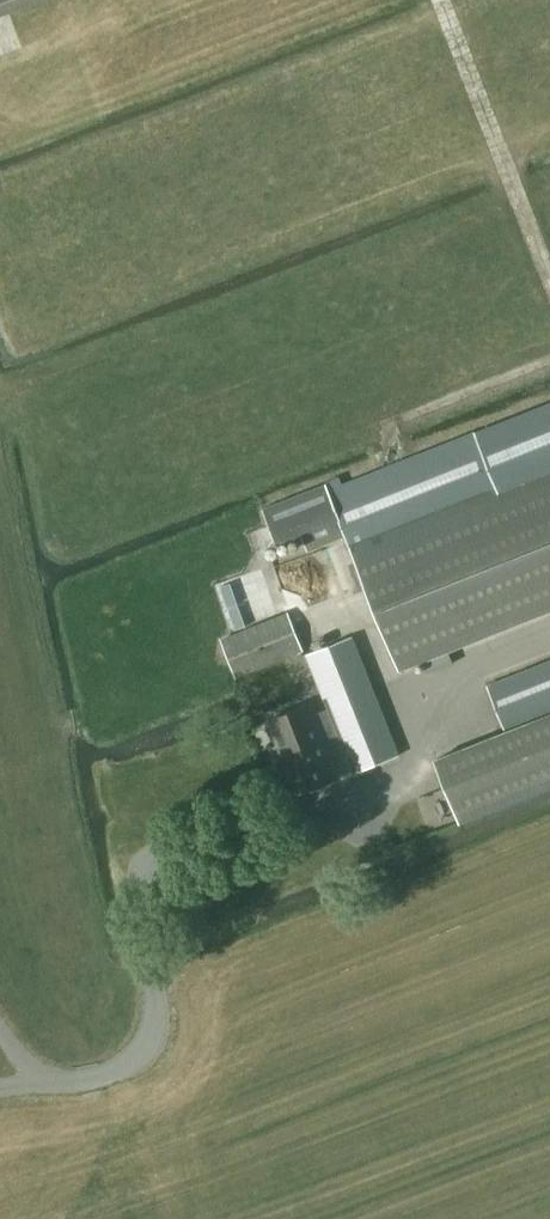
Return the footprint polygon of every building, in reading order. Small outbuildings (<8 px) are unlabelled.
[(49,0),(0,0),(0,17),(49,0)] [(346,535),(399,668),(549,608),(549,405),(331,491),(328,483),(263,508),(276,544),(301,532),(308,550),(346,535)] [(222,627),(238,664),(304,636),(289,599),(222,627)] [(277,736),(285,755),(325,739),(326,743),(341,737),(355,772),(400,754),(353,635),(308,653),(329,708),(315,713),(311,703),(271,719),(272,723),(268,725),(273,738),(277,736)] [(450,652),(423,662),(427,673),(454,662),(450,652)] [(511,731),(434,761),(458,822),(549,787),(549,661),(493,683),(511,731)] [(325,739),(285,755),(299,791),(339,775),(326,743),(325,739)]
